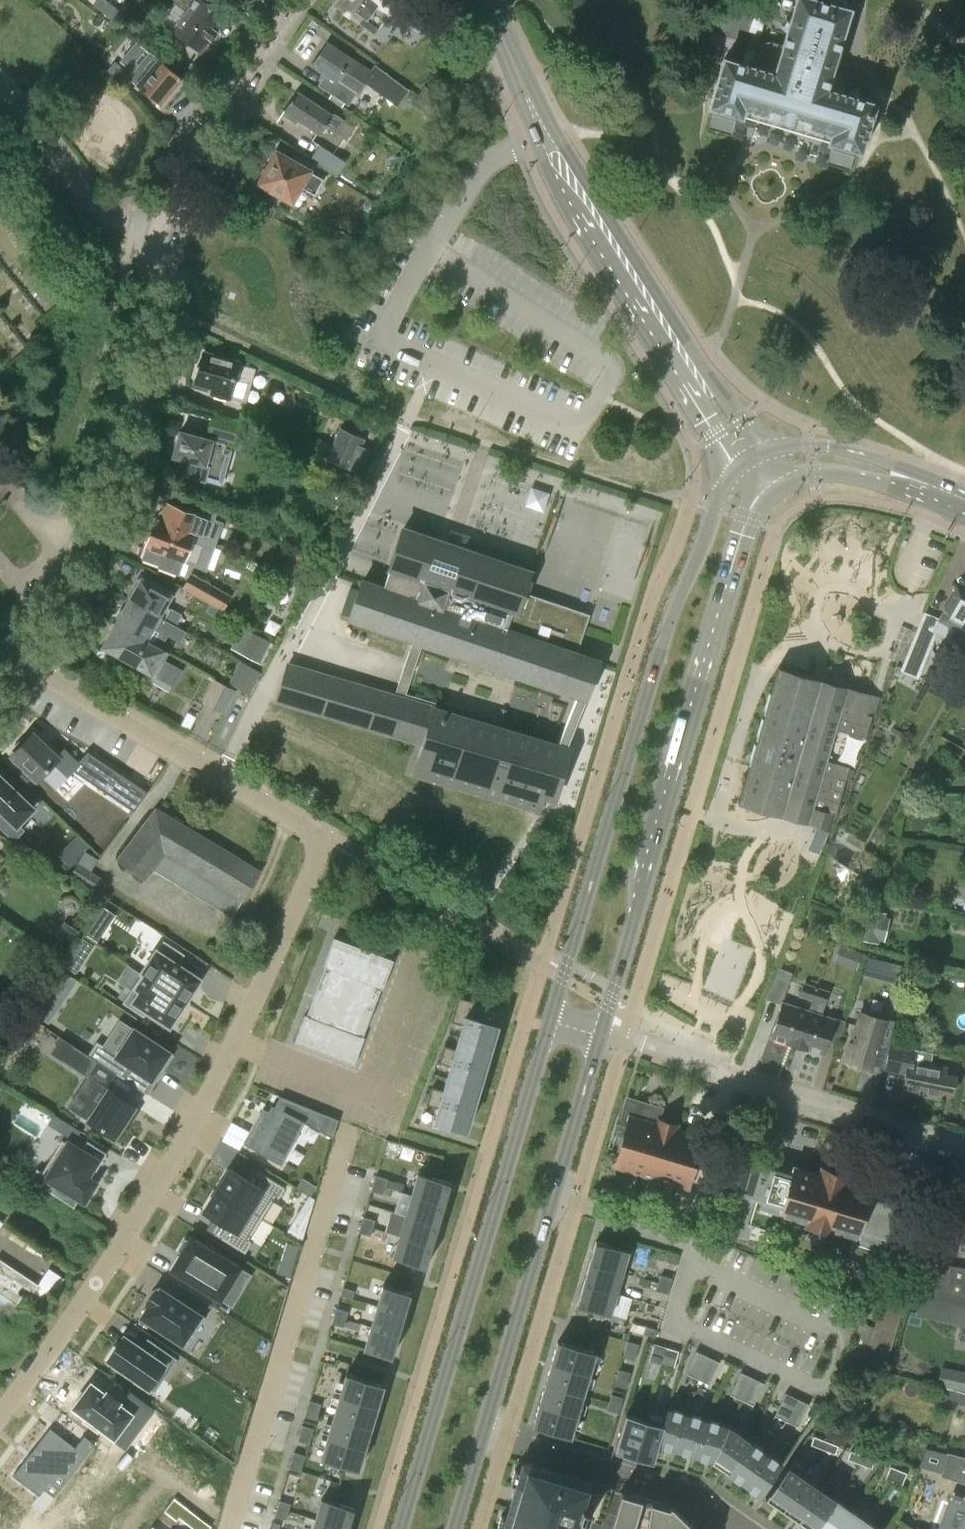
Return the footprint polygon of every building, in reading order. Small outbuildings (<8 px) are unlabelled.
[(93,5),(112,19),(119,10),(106,0),(97,0),(93,5)] [(226,19),(200,0),(177,0),(174,3),(186,12),(172,31),(201,52),(226,19)] [(406,23),(416,10),(402,0),(342,0),(337,6),(374,33),(390,12),(406,23)] [(742,117),(831,143),(859,151),(861,152),(862,150),(861,150),(868,129),(873,130),(880,109),(879,109),(880,107),(875,105),(876,103),(874,102),(873,103),(841,93),(844,84),(841,77),(831,75),(849,11),(850,11),(850,9),(848,9),(824,2),(818,0),(796,0),(783,45),(771,42),(770,42),(769,42),(767,42),(766,42),(764,43),(763,44),(761,46),(761,47),(760,48),(756,61),(750,59),(748,65),(726,59),(724,58),(723,60),(724,61),(723,62),(710,105),(709,107),(711,108),(712,107),(740,116),(742,117)] [(724,34),(746,41),(757,3),(746,0),(735,0),(724,34)] [(351,91),(356,95),(371,73),(327,43),(312,65),(329,77),(322,87),(345,101),(351,91)] [(159,61),(153,68),(143,60),(128,79),(160,105),(181,79),(159,61)] [(436,94),(426,87),(420,96),(417,100),(427,107),(436,94)] [(312,144),(324,125),(347,140),(359,119),(349,112),(345,120),(344,119),(333,112),(331,115),(296,91),(281,113),(294,122),(289,128),(312,144)] [(364,126),(361,132),(367,136),(370,130),(364,126)] [(310,157),(330,169),(338,155),(318,143),(310,157)] [(309,169),(277,152),(267,170),(263,170),(259,177),(261,181),(260,182),(262,183),(256,194),(270,201),(276,191),(292,200),(300,186),(315,194),(324,179),(309,170),(309,169)] [(213,395),(230,400),(236,380),(252,385),(255,372),(240,368),(241,365),(205,354),(196,383),(214,389),(213,395)] [(211,467),(219,469),(227,442),(235,444),(241,423),(215,416),(209,435),(200,433),(199,437),(181,432),(174,458),(189,462),(185,477),(207,483),(211,467)] [(332,447),(318,440),(313,451),(349,468),(362,439),(341,429),(332,447)] [(344,483),(348,472),(309,455),(304,466),(344,483)] [(524,502),(542,510),(549,492),(531,485),(524,502)] [(168,504),(161,521),(213,541),(219,524),(212,521),(215,512),(202,506),(200,512),(190,508),(188,512),(168,504)] [(213,541),(161,521),(160,520),(149,547),(152,548),(147,560),(163,566),(162,568),(180,575),(185,561),(187,562),(189,558),(196,560),(198,555),(206,558),(213,541)] [(533,566),(453,539),(439,535),(437,540),(402,529),(382,588),(362,581),(357,593),(349,618),(413,639),(407,660),(394,696),(287,665),(277,700),(423,743),(417,762),(431,766),(428,778),(540,811),(545,796),(547,797),(555,799),(570,749),(566,748),(586,698),(587,698),(599,662),(511,632),(533,566)] [(312,561),(300,555),(290,575),(302,581),(312,561)] [(190,574),(183,588),(229,614),(243,588),(231,581),(227,588),(213,580),(210,586),(190,574)] [(137,589),(130,600),(176,626),(181,616),(166,607),(174,593),(144,576),(142,580),(138,580),(135,586),(137,589)] [(917,632),(908,654),(925,661),(937,632),(950,640),(949,641),(953,644),(954,642),(964,648),(964,591),(957,587),(939,618),(925,612),(917,632)] [(130,600),(124,611),(121,611),(117,617),(119,620),(117,623),(147,640),(161,648),(168,635),(180,642),(186,632),(176,626),(130,600)] [(104,640),(106,643),(104,646),(172,686),(182,669),(165,659),(169,652),(161,648),(147,640),(117,623),(111,633),(108,634),(104,640)] [(889,658),(898,662),(911,630),(901,626),(889,658)] [(250,631),(239,652),(260,663),(271,641),(250,631)] [(249,665),(237,687),(250,695),(262,673),(249,665)] [(829,830),(847,769),(826,763),(836,730),(866,738),(872,716),(875,717),(880,697),(879,697),(878,702),(845,692),(843,701),(817,693),(819,684),(778,672),(779,667),(778,667),(738,804),(739,804),(741,799),(782,811),(785,803),(811,811),(809,819),(829,825),(828,830),(829,830)] [(208,681),(213,683),(203,704),(209,706),(223,713),(233,694),(231,688),(215,680),(216,678),(210,675),(208,681)] [(76,776),(75,778),(33,734),(12,754),(25,768),(22,771),(34,784),(47,771),(64,788),(68,784),(77,793),(72,799),(81,808),(100,788),(91,779),(86,785),(76,776)] [(14,839),(23,830),(18,824),(34,808),(10,786),(13,783),(2,772),(0,774),(0,826),(14,839)] [(156,811),(118,861),(143,879),(149,869),(232,918),(259,873),(156,811)] [(817,827),(808,850),(819,854),(828,832),(817,827)] [(68,848),(60,856),(69,865),(77,857),(68,848)] [(85,851),(77,863),(70,875),(101,894),(109,882),(91,871),(98,858),(85,851)] [(877,941),(882,914),(864,910),(859,938),(877,941)] [(90,924),(85,932),(98,941),(103,933),(90,924)] [(363,1037),(362,1036),(380,989),(382,989),(393,961),(379,956),(379,957),(346,944),(347,943),(333,937),(322,966),(323,966),(304,1013),(303,1013),(292,1041),(305,1047),(306,1046),(338,1059),(338,1060),(351,1065),(363,1037)] [(164,940),(143,972),(186,1000),(186,999),(199,979),(178,965),(185,954),(164,940)] [(835,960),(858,965),(861,948),(838,944),(835,960)] [(73,954),(66,964),(77,971),(83,961),(73,954)] [(863,977),(877,980),(882,961),(867,957),(863,977)] [(797,1046),(808,1011),(782,1003),(792,973),(779,968),(766,998),(782,1004),(771,1037),(797,1046)] [(77,981),(62,972),(50,990),(64,1000),(77,981)] [(186,1000),(143,972),(122,1003),(144,1017),(148,1011),(169,1025),(177,1013),(181,1015),(190,1002),(186,999),(186,1000)] [(41,988),(21,974),(7,995),(27,1009),(41,988)] [(816,987),(804,983),(799,998),(811,1001),(816,987)] [(833,1020),(822,1016),(825,1006),(829,992),(816,987),(811,1001),(808,1011),(797,1046),(822,1054),(833,1020)] [(491,1046),(497,1026),(501,1014),(482,1008),(483,1004),(459,997),(460,997),(458,997),(454,1013),(451,1021),(462,1025),(459,1037),(455,1049),(444,1045),(441,1054),(439,1063),(450,1066),(447,1078),(443,1090),(432,1087),(429,1095),(426,1104),(438,1108),(434,1121),(446,1124),(445,1129),(464,1135),(465,1135),(473,1108),(479,1088),(485,1067),(491,1046)] [(846,1061),(869,1068),(878,1039),(880,1033),(889,1036),(894,1017),(876,1013),(873,1025),(871,1024),(862,1033),(855,1031),(846,1061)] [(97,1041),(88,1054),(97,1061),(123,1078),(131,1066),(151,1080),(159,1068),(163,1070),(174,1055),(157,1044),(134,1028),(117,1054),(97,1041)] [(87,1077),(97,1061),(88,1054),(72,1044),(62,1060),(87,1077)] [(944,1074),(946,1068),(931,1064),(933,1053),(916,1049),(916,1050),(890,1044),(885,1068),(906,1072),(902,1091),(939,1099),(940,1092),(951,1094),(955,1076),(944,1074)] [(139,1109),(101,1084),(81,1115),(114,1137),(126,1118),(131,1121),(139,1109)] [(244,1144),(281,1164),(311,1108),(280,1096),(271,1112),(263,1108),(244,1144)] [(658,1119),(661,1108),(627,1098),(621,1118),(618,1117),(613,1134),(624,1137),(616,1166),(687,1187),(701,1138),(677,1131),(678,1125),(658,1119)] [(333,1138),(338,1119),(327,1115),(327,1114),(325,1118),(318,1130),(333,1138)] [(81,1151),(62,1140),(41,1174),(84,1199),(94,1182),(85,1177),(95,1160),(101,1164),(107,1153),(87,1141),(81,1151)] [(725,1228),(746,1234),(748,1225),(777,1233),(783,1212),(806,1219),(805,1224),(830,1231),(832,1226),(855,1233),(849,1253),(887,1265),(896,1236),(890,1234),(898,1210),(866,1200),(868,1191),(845,1183),(847,1176),(821,1169),(819,1175),(795,1168),(792,1178),(745,1163),(725,1228)] [(230,1168),(216,1190),(262,1218),(275,1197),(278,1199),(286,1187),(252,1167),(245,1177),(230,1168)] [(634,1175),(621,1171),(617,1183),(630,1187),(634,1175)] [(418,1173),(412,1194),(444,1204),(451,1183),(418,1173)] [(373,1183),(385,1186),(387,1179),(376,1175),(373,1183)] [(303,1179),(297,1187),(311,1195),(316,1187),(303,1179)] [(385,1186),(373,1183),(371,1191),(383,1194),(385,1186)] [(216,1190),(203,1212),(218,1222),(212,1233),(245,1254),(253,1241),(249,1239),(262,1218),(216,1190)] [(412,1194),(405,1215),(438,1225),(444,1204),(412,1194)] [(309,1196),(298,1214),(308,1220),(314,1199),(309,1196)] [(940,1202),(935,1218),(964,1224),(964,1205),(940,1202)] [(438,1225),(405,1215),(399,1236),(432,1246),(438,1225)] [(361,1224),(373,1228),(375,1220),(363,1217),(361,1224)] [(935,1218),(928,1243),(964,1250),(964,1252),(964,1224),(935,1218)] [(373,1228),(361,1224),(359,1232),(370,1236),(373,1228)] [(432,1246),(399,1236),(393,1258),(426,1267),(432,1246)] [(183,1252),(172,1269),(220,1298),(239,1268),(191,1238),(189,1242),(185,1240),(178,1250),(183,1252)] [(596,1241),(590,1263),(622,1272),(629,1251),(596,1241)] [(769,1260),(781,1263),(783,1255),(772,1252),(769,1260)] [(0,1259),(0,1322),(9,1328),(27,1300),(40,1309),(51,1292),(54,1295),(65,1279),(48,1268),(38,1284),(0,1259)] [(290,1277),(293,1266),(282,1262),(278,1274),(290,1277)] [(590,1263),(583,1283),(616,1293),(622,1272),(590,1263)] [(964,1328),(964,1268),(941,1264),(940,1269),(929,1266),(916,1315),(964,1328)] [(821,1266),(817,1278),(825,1280),(828,1268),(821,1266)] [(893,1301),(917,1306),(924,1276),(912,1274),(909,1290),(896,1288),(893,1301)] [(658,1283),(670,1286),(672,1278),(660,1275),(658,1283)] [(616,1293),(583,1283),(577,1305),(610,1315),(616,1293)] [(670,1286),(658,1283),(656,1290),(667,1294),(670,1286)] [(377,1306),(404,1314),(411,1293),(383,1285),(377,1306)] [(354,1291),(343,1287),(340,1295),(352,1298),(354,1291)] [(205,1318),(160,1288),(158,1290),(156,1289),(146,1304),(148,1305),(141,1316),(187,1346),(205,1318)] [(868,1348),(891,1354),(904,1304),(881,1298),(868,1348)] [(404,1314),(377,1306),(370,1327),(398,1335),(404,1314)] [(334,1316),(346,1319),(348,1311),(337,1308),(334,1316)] [(346,1319),(334,1316),(332,1324),(344,1327),(346,1319)] [(643,1334),(655,1337),(657,1330),(646,1326),(643,1334)] [(398,1335),(370,1327),(364,1348),(392,1357),(398,1335)] [(124,1337),(108,1360),(125,1372),(123,1374),(138,1384),(139,1382),(154,1393),(177,1360),(147,1339),(140,1349),(124,1337)] [(551,1362),(545,1383),(583,1394),(595,1352),(558,1341),(551,1362)] [(627,1341),(625,1349),(636,1352),(639,1344),(627,1341)] [(664,1356),(666,1347),(654,1343),(649,1360),(661,1364),(664,1356)] [(666,1347),(664,1356),(676,1360),(679,1351),(666,1347)] [(636,1352),(625,1349),(622,1357),(634,1360),(636,1352)] [(708,1356),(696,1351),(686,1373),(697,1379),(708,1356)] [(708,1356),(697,1379),(709,1384),(719,1362),(708,1356)] [(616,1377),(628,1380),(630,1373),(619,1369),(616,1377)] [(741,1372),(730,1394),(742,1400),(753,1378),(741,1372)] [(333,1416),(371,1427),(384,1384),(346,1373),(340,1395),(333,1416)] [(628,1380),(616,1377),(614,1385),(626,1388),(628,1380)] [(753,1378),(742,1400),(753,1405),(764,1383),(753,1378)] [(91,1383),(73,1407),(88,1418),(86,1421),(98,1429),(100,1427),(114,1437),(126,1422),(137,1430),(150,1413),(133,1400),(126,1409),(118,1403),(120,1401),(107,1391),(105,1394),(91,1383)] [(583,1394),(545,1383),(533,1426),(570,1437),(583,1394)] [(952,1389),(949,1400),(964,1405),(964,1392),(952,1389)] [(787,1421),(797,1399),(785,1393),(775,1415),(787,1421)] [(609,1402),(621,1405),(623,1397),(611,1394),(609,1402)] [(808,1404),(797,1399),(787,1421),(798,1426),(808,1404)] [(307,1408),(319,1412),(321,1404),(309,1400),(307,1408)] [(621,1405),(609,1402),(607,1410),(618,1413),(621,1405)] [(667,1407),(662,1424),(663,1424),(657,1444),(658,1444),(675,1449),(686,1413),(667,1407)] [(319,1412),(307,1408),(305,1416),(316,1419),(319,1412)] [(634,1456),(645,1419),(625,1413),(615,1450),(634,1456)] [(686,1413),(675,1449),(693,1455),(704,1418),(686,1413)] [(371,1427),(333,1416),(321,1458),(358,1469),(365,1448),(371,1427)] [(704,1418),(693,1455),(711,1460),(728,1425),(704,1418)] [(645,1419),(634,1456),(653,1461),(658,1444),(657,1444),(663,1424),(662,1424),(645,1419)] [(299,1433),(311,1436),(313,1429),(302,1425),(299,1433)] [(728,1425),(711,1460),(728,1471),(750,1440),(728,1425)] [(50,1428),(13,1475),(39,1496),(61,1467),(71,1475),(95,1444),(84,1436),(75,1447),(50,1428)] [(311,1436),(299,1433),(297,1441),(309,1444),(311,1436)] [(826,1441),(814,1436),(811,1444),(823,1449),(826,1441)] [(750,1440),(728,1471),(744,1482),(765,1451),(750,1440)] [(826,1441),(823,1449),(835,1454),(838,1446),(826,1441)] [(730,1515),(713,1510),(715,1502),(533,1449),(529,1462),(522,1460),(520,1470),(515,1468),(511,1482),(516,1484),(506,1516),(501,1514),(497,1528),(500,1528),(750,1528),(730,1515)] [(765,1451),(744,1482),(760,1494),(764,1488),(782,1462),(765,1451)] [(863,1455),(851,1451),(847,1459),(859,1464),(863,1455)] [(291,1460),(303,1463),(305,1455),(294,1452),(291,1460)] [(941,1476),(964,1483),(964,1457),(948,1453),(941,1476)] [(863,1455),(859,1464),(871,1469),(875,1460),(863,1455)] [(303,1463),(291,1460),(289,1468),(301,1471),(303,1463)] [(782,1509),(804,1477),(787,1466),(765,1497),(782,1509)] [(890,1466),(885,1478),(894,1482),(898,1470),(890,1466)] [(907,1473),(898,1470),(894,1482),(902,1485),(907,1473)] [(804,1477),(782,1509),(798,1520),(819,1488),(804,1477)] [(798,1520),(811,1528),(814,1528),(835,1499),(819,1488),(798,1520)] [(945,1519),(942,1527),(948,1528),(964,1528),(964,1493),(957,1489),(945,1519)] [(186,1507),(174,1497),(164,1510),(176,1520),(186,1507)] [(348,1528),(354,1508),(321,1498),(315,1519),(348,1528)] [(814,1528),(838,1528),(851,1510),(835,1499),(814,1528)] [(277,1508),(289,1512),(291,1504),(279,1500),(277,1508)] [(289,1512),(277,1508),(274,1516),(286,1520),(289,1512)] [(851,1510),(838,1528),(861,1528),(867,1521),(851,1510)] [(315,1519),(312,1528),(348,1528),(315,1519)] [(861,1528),(879,1528),(867,1521),(861,1528)]
